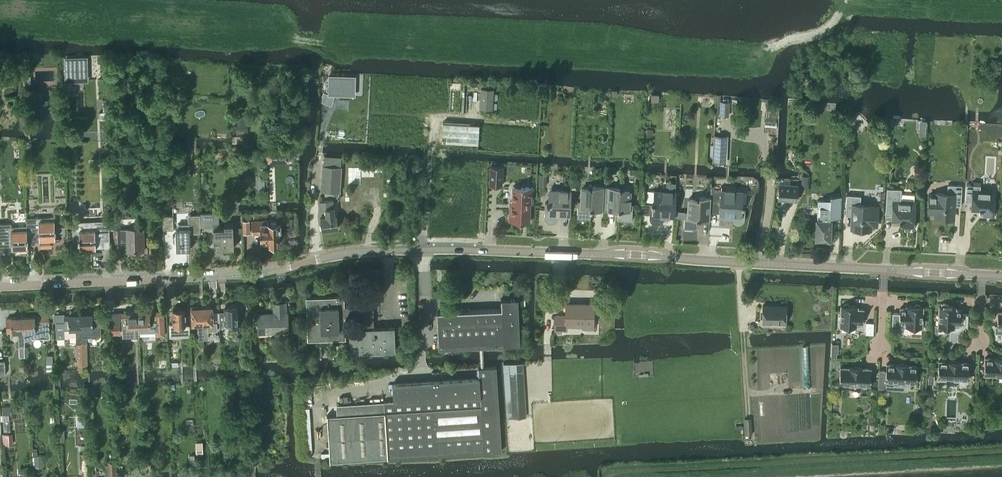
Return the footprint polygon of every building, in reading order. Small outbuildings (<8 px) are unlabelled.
[(64,57),(64,59),(65,80),(83,80),(83,56),(64,57)] [(21,70),(21,82),(31,81),(30,70),(23,70),(21,70)] [(354,76),(329,76),(328,93),(354,93),(354,76)] [(169,110),(171,107),(167,107),(167,89),(162,89),(161,105),(164,109),(169,110)] [(492,109),(493,89),(481,89),(480,109),(492,109)] [(719,115),(728,116),(729,101),(720,101),(719,115)] [(236,135),(232,135),(232,137),(232,138),(232,139),(232,140),(233,140),(234,141),(244,141),(244,136),(246,136),(246,131),(248,131),(248,119),(247,119),(248,111),(236,111),(233,111),(233,120),(236,120),(236,135)] [(848,123),(854,128),(857,124),(852,119),(848,123)] [(442,142),(478,144),(479,124),(443,122),(442,142)] [(726,163),(728,135),(714,134),(712,162),(726,163)] [(289,163),(289,153),(279,153),(268,154),(268,163),(289,163)] [(324,156),(324,165),(342,166),(342,157),(324,156)] [(321,191),(340,192),(342,166),(324,165),(323,165),(321,191)] [(503,167),(490,166),(489,185),(502,186),(503,167)] [(538,185),(546,186),(547,174),(539,173),(538,185)] [(979,210),(980,210),(981,210),(981,214),(993,215),(994,210),(995,190),(980,189),(980,185),(981,182),(981,180),(974,180),(973,185),(966,184),(965,201),(972,202),(972,208),(979,208),(979,210)] [(778,199),(797,200),(798,185),(779,184),(778,199)] [(930,194),(929,205),(928,214),(935,214),(935,217),(953,218),(954,201),(961,201),(962,185),(948,184),(947,193),(936,193),(936,194),(930,194)] [(510,209),(512,211),(511,221),(529,222),(530,204),(532,204),(533,187),(521,187),(520,185),(516,185),(515,187),(513,186),(512,203),(510,205),(510,209)] [(605,210),(606,186),(588,185),(588,188),(582,187),(581,201),(578,201),(577,217),(590,218),(591,210),(592,210),(592,209),(605,210)] [(606,186),(605,210),(618,211),(619,211),(619,220),(632,220),(633,204),(629,203),(630,190),(624,190),(624,187),(606,186)] [(886,206),(886,212),(893,213),(892,219),(899,219),(899,221),(902,221),(901,225),(914,226),(915,207),(915,201),(901,200),(901,189),(887,188),(886,206)] [(545,202),(544,215),(544,216),(545,218),(545,219),(546,220),(547,221),(548,222),(549,222),(550,222),(551,222),(552,222),(553,222),(554,221),(555,221),(556,220),(557,219),(557,218),(558,217),(558,216),(558,214),(570,214),(571,190),(549,189),(549,201),(547,201),(547,202),(545,202)] [(650,203),(649,216),(649,218),(650,219),(650,220),(651,221),(652,222),(653,222),(654,223),(655,223),(656,223),(657,223),(658,223),(659,223),(660,222),(661,221),(662,220),(662,219),(663,218),(663,217),(663,215),(675,215),(676,191),(654,190),(654,202),(652,202),(652,203),(650,203)] [(720,213),(720,214),(728,215),(731,215),(731,217),(731,218),(731,219),(732,219),(732,220),(732,221),(733,221),(733,222),(734,223),(735,223),(736,224),(737,224),(738,224),(739,224),(740,224),(741,223),(742,223),(743,222),(743,221),(744,221),(744,220),(744,219),(745,218),(745,217),(745,205),(744,205),(744,203),(742,203),(743,191),(721,190),(721,197),(720,213)] [(817,215),(817,219),(816,238),(830,239),(831,219),(830,219),(830,216),(841,216),(842,195),(831,194),(830,198),(818,199),(817,215)] [(847,194),(846,210),(853,211),(852,228),(870,229),(871,218),(877,218),(878,207),(871,207),(871,205),(860,204),(861,195),(847,194)] [(710,213),(711,196),(695,195),(695,198),(689,198),(688,211),(685,211),(684,228),(697,229),(698,220),(699,220),(709,220),(710,213)] [(320,209),(325,208),(326,216),(320,217),(322,229),(338,227),(336,215),(335,215),(333,199),(319,201),(320,209)] [(640,213),(650,214),(650,203),(641,203),(640,213)] [(120,213),(112,214),(112,222),(120,222),(120,213)] [(200,215),(200,226),(212,226),(212,222),(219,222),(218,213),(200,213),(200,215)] [(173,229),(173,215),(163,215),(163,229),(173,229)] [(191,249),(190,233),(200,232),(200,226),(200,215),(188,215),(188,223),(177,224),(178,228),(176,228),(176,234),(173,235),(173,242),(176,242),(176,249),(191,249)] [(28,244),(36,244),(36,239),(40,239),(40,247),(51,247),(51,239),(59,238),(55,238),(55,231),(56,231),(56,227),(54,227),(54,216),(47,217),(27,218),(27,226),(27,237),(28,237),(28,240),(28,244)] [(104,244),(103,240),(110,240),(109,220),(90,220),(75,221),(75,230),(79,230),(79,237),(78,237),(78,241),(79,241),(80,249),(96,248),(95,244),(104,244)] [(261,233),(261,241),(262,244),(271,244),(271,247),(277,247),(277,244),(279,244),(278,232),(280,232),(280,230),(281,230),(280,224),(280,223),(277,223),(276,221),(271,221),(270,223),(267,223),(267,220),(252,221),(253,233),(261,233)] [(28,244),(28,240),(28,237),(27,237),(27,226),(12,226),(12,222),(0,223),(0,257),(7,256),(7,245),(12,245),(13,249),(13,248),(28,248),(28,254),(29,254),(28,244)] [(233,233),(233,224),(224,224),(224,227),(214,228),(214,234),(213,234),(214,244),(220,244),(220,248),(234,248),(234,233),(233,233)] [(127,240),(127,251),(143,251),(143,243),(144,243),(143,228),(114,229),(114,242),(121,242),(121,240),(127,240)] [(341,296),(334,297),(312,298),(305,298),(306,314),(308,340),(345,339),(345,333),(349,333),(350,352),(395,350),(394,326),(374,327),(373,315),(371,315),(371,307),(371,304),(349,305),(349,303),(348,303),(348,305),(344,306),(344,305),(344,299),(344,297),(344,296),(341,296)] [(480,357),(484,357),(483,346),(520,344),(518,298),(501,299),(501,309),(437,312),(439,347),(479,346),(480,357)] [(238,305),(237,305),(237,304),(236,304),(235,303),(234,303),(232,304),(231,304),(230,305),(226,306),(226,305),(225,305),(225,312),(218,312),(219,328),(221,328),(221,326),(225,325),(225,323),(230,323),(230,329),(240,328),(239,323),(240,323),(240,320),(241,320),(241,314),(239,314),(238,305)] [(274,316),(266,316),(266,314),(257,314),(258,332),(267,332),(267,330),(288,329),(287,313),(286,313),(285,303),(273,303),(274,316)] [(555,315),(555,329),(555,332),(563,332),(563,329),(567,329),(567,324),(583,325),(583,327),(593,327),(594,303),(566,303),(566,312),(567,312),(567,315),(555,315)] [(841,305),(840,326),(856,327),(856,326),(862,326),(862,323),(863,323),(864,309),(857,309),(857,306),(850,306),(848,304),(845,303),(843,305),(841,305)] [(900,308),(900,313),(893,312),(892,328),(899,329),(899,326),(922,327),(923,306),(921,306),(919,304),(916,304),(914,306),(906,305),(906,308),(900,308)] [(938,326),(947,327),(947,331),(963,332),(963,326),(968,327),(968,314),(962,314),(962,313),(962,309),(955,309),(956,306),(948,306),(946,304),(943,304),(941,306),(939,306),(938,322),(938,326)] [(205,307),(202,307),(203,339),(208,338),(208,330),(218,330),(217,322),(213,322),(212,306),(210,306),(209,305),(206,305),(205,307)] [(786,323),(786,305),(763,305),(762,322),(786,323)] [(203,339),(202,307),(198,307),(197,306),(194,306),(193,307),(192,307),(192,323),(198,323),(199,339),(203,339)] [(174,324),(169,324),(170,336),(190,335),(189,325),(186,325),(185,308),(179,309),(179,307),(174,307),(174,309),(173,309),(174,324)] [(82,364),(83,364),(88,364),(87,337),(89,336),(96,335),(96,336),(100,336),(100,335),(101,335),(101,325),(99,325),(99,319),(97,319),(97,313),(93,314),(92,312),(91,313),(91,309),(89,309),(87,310),(86,310),(85,311),(85,313),(80,313),(82,364)] [(76,333),(76,344),(77,358),(78,358),(78,364),(80,364),(81,370),(83,370),(83,364),(82,364),(80,313),(76,313),(75,311),(74,311),(73,310),(72,310),(70,310),(70,313),(68,313),(68,315),(64,315),(64,321),(55,321),(56,338),(65,337),(65,334),(76,333)] [(139,335),(139,332),(138,310),(126,311),(126,312),(121,312),(122,318),(122,332),(122,336),(139,335)] [(138,310),(139,332),(158,331),(158,335),(164,335),(164,316),(164,310),(150,311),(150,310),(138,310)] [(25,341),(25,340),(32,338),(44,334),(50,336),(49,316),(35,316),(35,315),(24,316),(25,341)] [(26,346),(25,341),(24,316),(11,316),(11,317),(7,318),(8,332),(19,331),(19,346),(20,357),(23,357),(23,360),(26,360),(25,346),(26,346)] [(111,325),(111,332),(111,335),(121,334),(120,325),(111,325)] [(328,415),(330,452),(321,453),(321,458),(330,457),(330,459),(378,456),(378,458),(379,458),(379,457),(484,450),(484,451),(502,450),(497,366),(484,367),(484,357),(480,357),(481,368),(479,368),(479,378),(393,383),(394,399),(336,404),(337,414),(328,415)] [(984,374),(999,375),(1001,375),(1001,358),(994,357),(994,358),(985,358),(984,370),(984,374)] [(969,379),(969,375),(970,362),(961,362),(961,361),(948,361),(939,361),(938,377),(969,379)] [(527,417),(524,371),(523,362),(503,363),(507,418),(527,417)] [(879,370),(878,381),(878,385),(878,388),(886,388),(886,380),(917,382),(917,365),(908,365),(908,364),(895,363),(895,364),(886,364),(886,370),(879,370)] [(870,385),(878,385),(878,381),(871,380),(871,368),(862,368),(862,367),(849,367),(840,367),(839,383),(870,385)] [(2,406),(2,415),(11,414),(11,405),(2,406)] [(86,413),(77,414),(77,427),(87,426),(86,413)] [(44,465),(43,455),(37,455),(37,451),(32,451),(33,455),(34,455),(35,466),(44,465)] [(116,462),(109,462),(110,475),(110,476),(118,476),(117,474),(116,462)]
